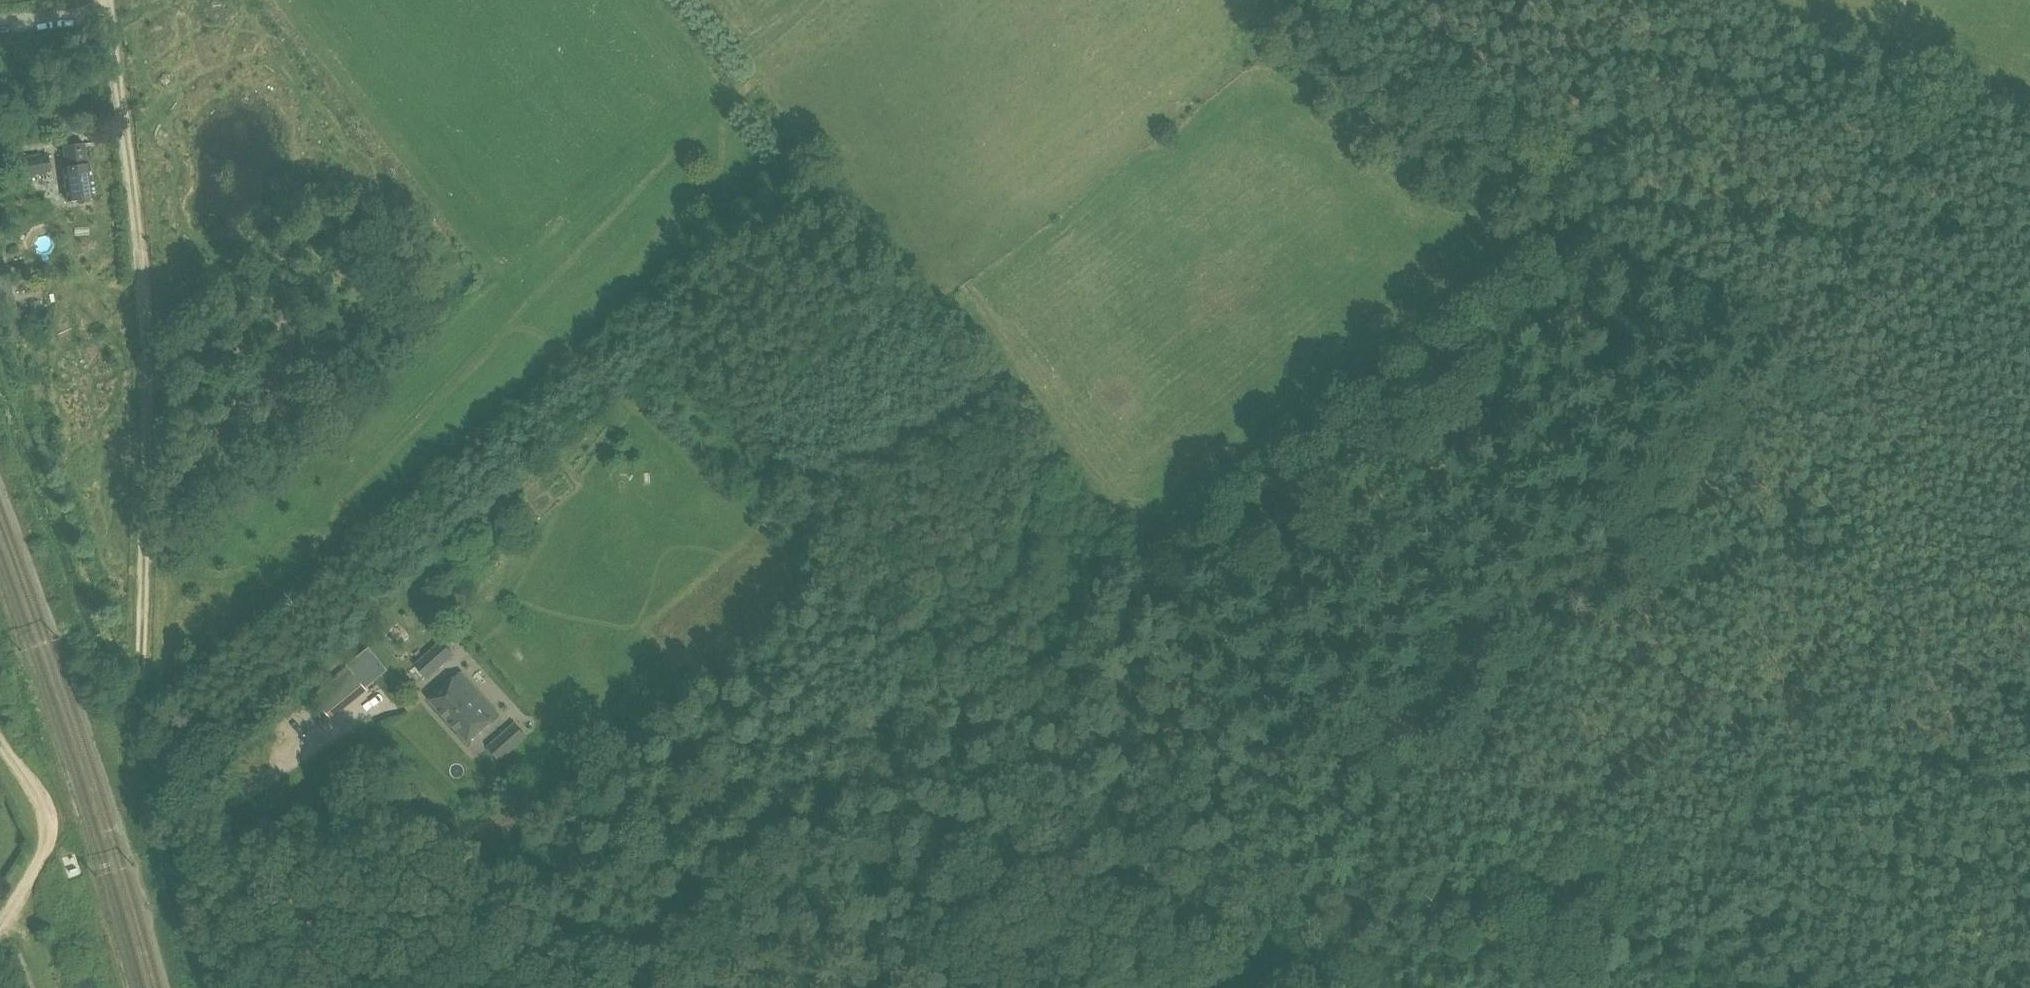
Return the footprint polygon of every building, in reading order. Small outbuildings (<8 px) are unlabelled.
[(64,168),(68,200),(95,197),(87,142),(63,145),(66,167),(64,168)] [(15,159),(18,177),(51,171),(49,153),(15,159)] [(406,671),(418,684),(426,677),(428,679),(456,654),(442,639),(416,664),(415,663),(406,671)] [(316,699),(330,715),(365,686),(367,688),(379,678),(359,655),(348,664),(352,669),(316,699)] [(431,699),(469,740),(498,715),(460,673),(431,699)] [(376,697),(341,721),(348,730),(382,707),(376,697)] [(488,746),(501,760),(528,736),(515,722),(488,746)] [(533,743),(506,764),(515,777),(543,756),(533,743)]
